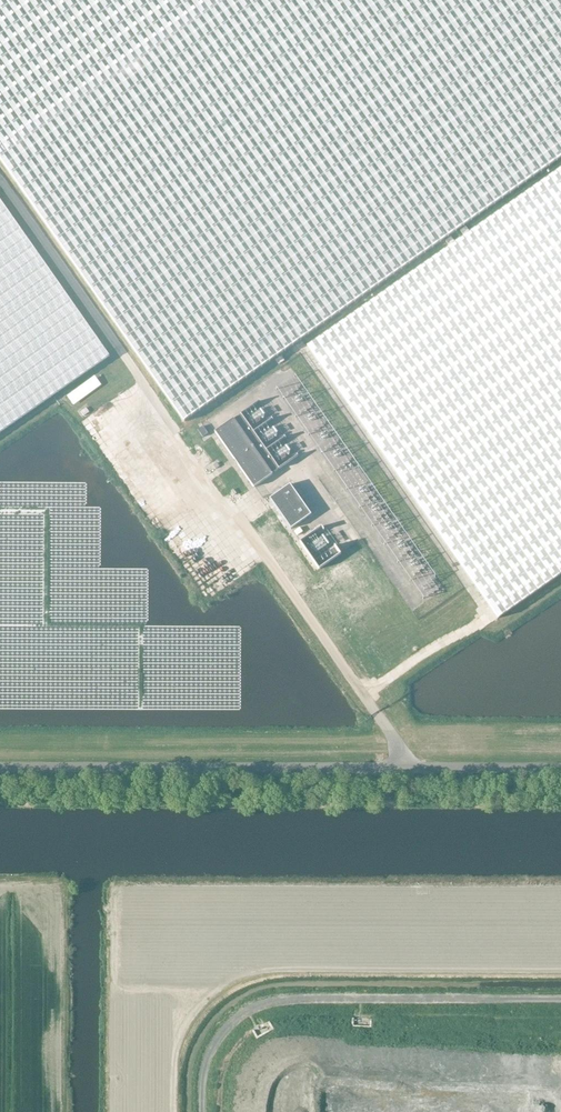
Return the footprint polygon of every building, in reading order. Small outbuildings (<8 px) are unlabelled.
[(187,420),(293,345),(560,157),(560,0),(0,0),(0,153),(187,420)] [(308,347),(498,618),(560,574),(560,169),(308,347)] [(109,356),(0,200),(0,433),(109,356)] [(273,475),(272,474),(279,469),(266,451),(253,433),(241,415),(234,420),(234,419),(215,432),(254,488),(255,486),(273,475)] [(290,484),(270,499),(291,529),(311,515),(290,484)] [(205,515),(192,523),(199,534),(211,526),(205,515)]
